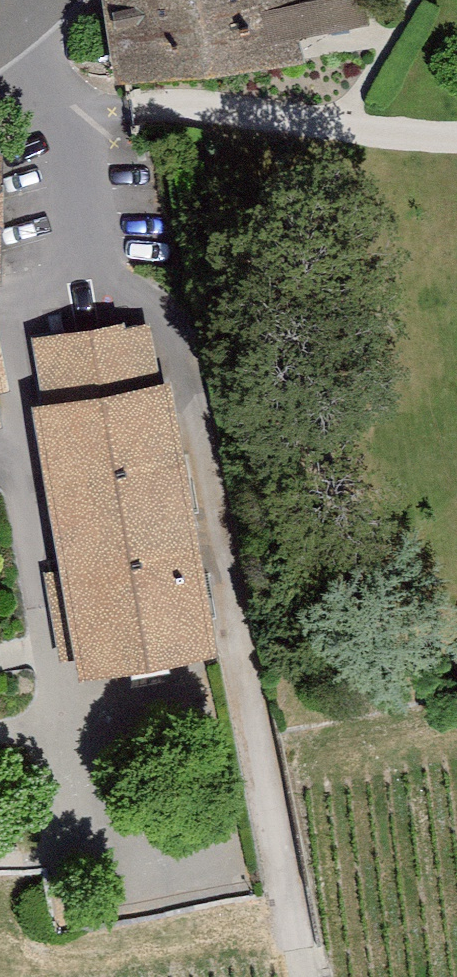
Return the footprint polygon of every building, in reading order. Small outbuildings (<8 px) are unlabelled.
[(120,83),(306,69),(304,52),(376,43),(371,0),(344,0),(300,6),(300,0),(108,0),(120,83)] [(149,321),(39,339),(50,405),(38,407),(84,678),(219,655),(173,383),(160,385),(149,321)]
